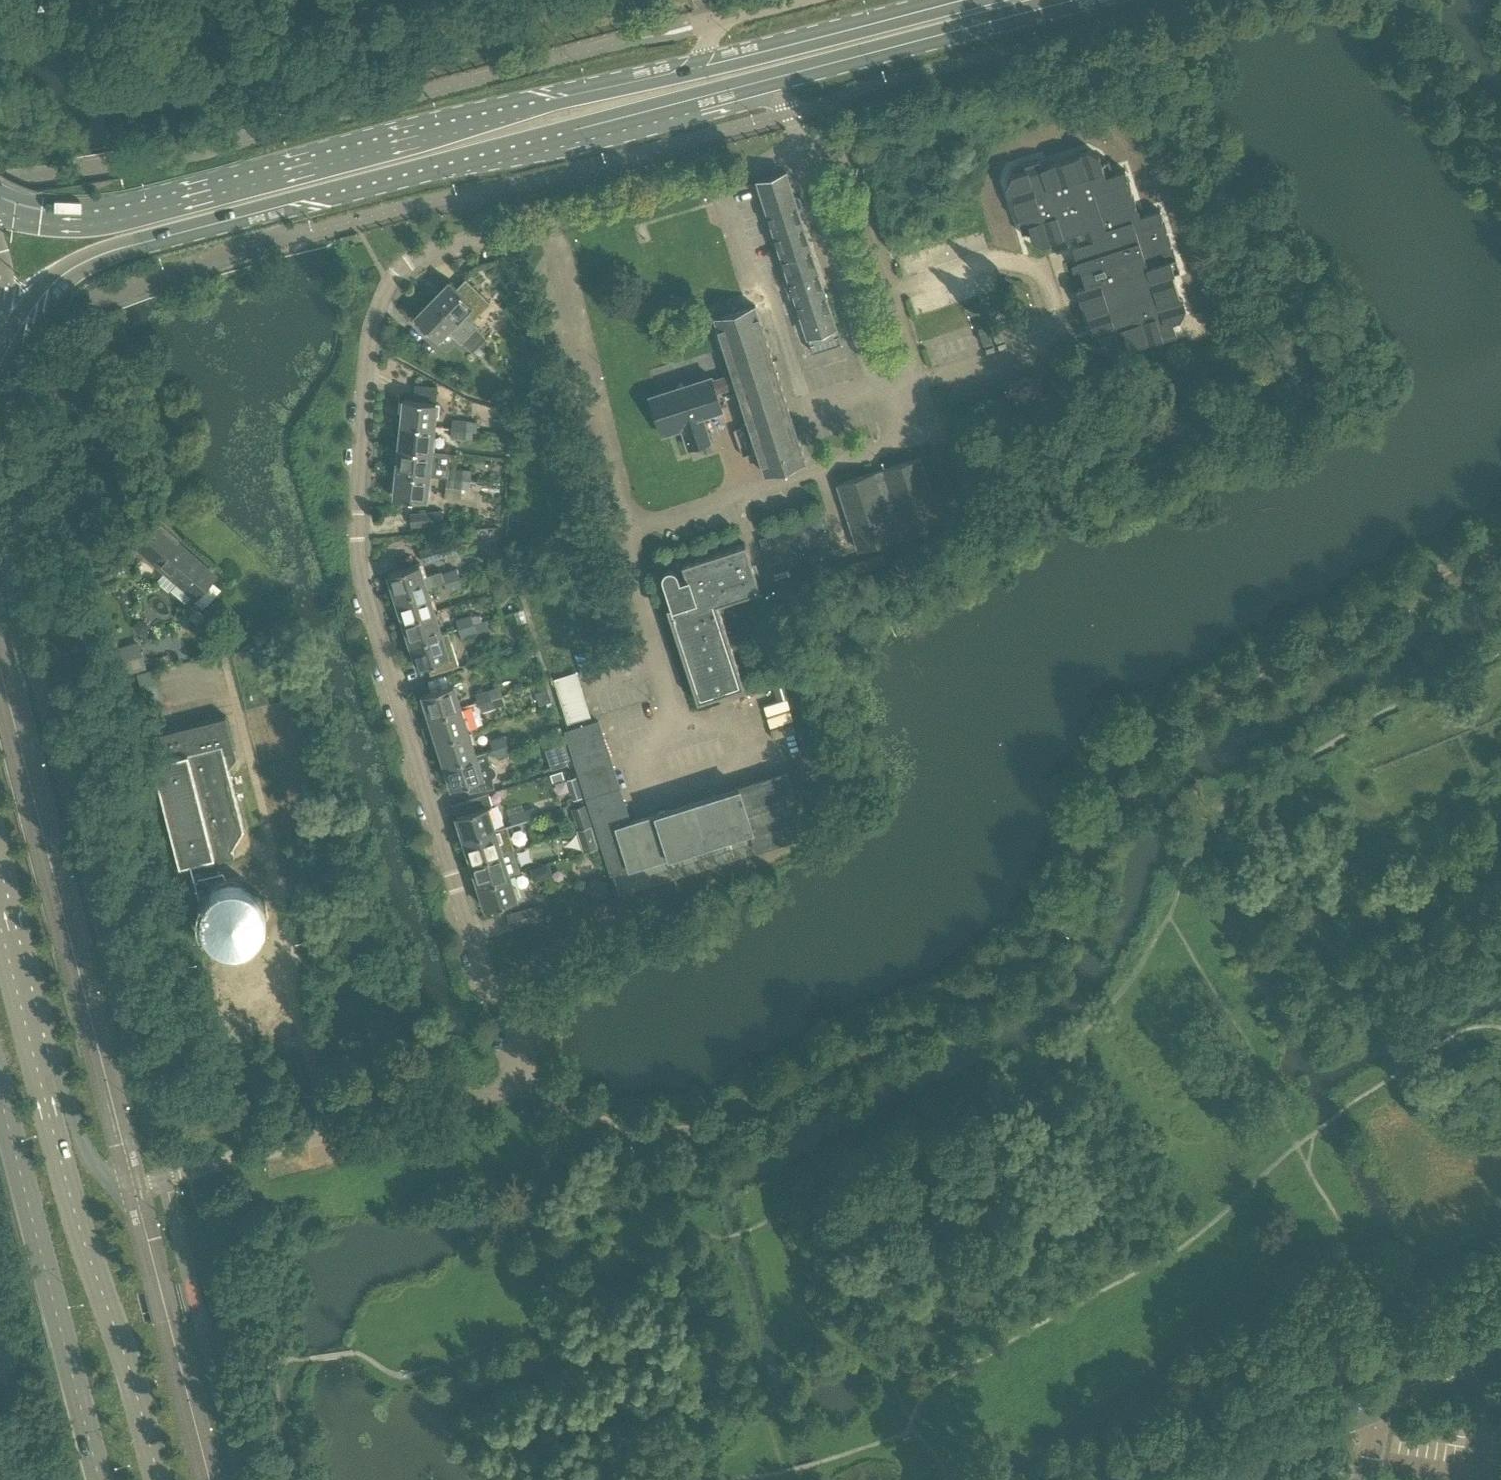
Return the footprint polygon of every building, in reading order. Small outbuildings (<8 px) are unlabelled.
[(1073,245),(1073,246),(1086,285),(1077,288),(1081,303),(1084,302),(1092,329),(1097,327),(1104,348),(1115,354),(1123,351),(1122,349),(1161,336),(1162,339),(1177,334),(1172,320),(1179,318),(1185,306),(1183,298),(1180,299),(1172,273),(1175,272),(1171,260),(1176,258),(1173,250),(1172,250),(1170,244),(1171,243),(1169,236),(1168,237),(1166,230),(1167,230),(1165,223),(1163,223),(1161,217),(1162,216),(1160,209),(1142,215),(1139,209),(1138,209),(1136,203),(1137,202),(1135,195),(1134,196),(1132,189),(1133,189),(1131,182),(1129,182),(1127,176),(1129,176),(1126,168),(1105,175),(1099,154),(1088,149),(1081,151),(1081,154),(1043,167),(1040,159),(1025,164),(1027,169),(1013,174),(1007,186),(1009,193),(1011,192),(1020,219),(1027,217),(1031,229),(1029,229),(1032,238),(1043,244),(1051,241),(1050,239),(1075,231),(1079,243),(1073,245)] [(788,278),(810,343),(813,351),(841,342),(798,208),(802,204),(799,197),(794,195),(786,172),(758,180),(788,278)] [(123,188),(124,188),(122,177),(39,190),(17,182),(0,173),(0,176),(15,184),(37,193),(43,192),(43,191),(121,179),(123,188)] [(491,302),(466,278),(457,288),(450,281),(432,298),(480,344),(480,345),(486,338),(475,328),(477,326),(472,321),(491,302)] [(461,342),(462,341),(473,351),(480,344),(432,298),(415,316),(438,339),(447,329),(461,342)] [(55,312),(67,299),(62,301),(57,306),(51,315),(43,326),(34,338),(39,337),(47,325),(55,312)] [(711,376),(649,395),(662,434),(682,428),(689,447),(710,440),(701,415),(722,408),(717,392),(737,385),(740,394),(740,396),(741,396),(744,405),(743,405),(744,407),(747,416),(747,418),(748,418),(751,427),(750,427),(751,429),(754,438),(754,440),(755,440),(758,449),(757,449),(758,451),(761,460),(761,462),(762,462),(765,471),(764,471),(765,473),(767,472),(766,472),(804,460),(806,460),(805,458),(802,449),(802,447),(801,447),(798,438),(798,436),(795,427),(794,425),(791,416),(791,414),(788,405),(787,403),(784,394),(784,392),(783,393),(780,383),(781,383),(780,381),(780,382),(777,372),(777,370),(776,371),(773,361),(774,361),(773,359),(773,360),(770,350),(770,349),(769,349),(766,339),(767,339),(766,337),(766,338),(763,328),(763,327),(762,327),(759,317),(760,317),(759,316),(756,306),(756,305),(754,305),(717,317),(715,318),(715,319),(716,319),(719,328),(718,329),(719,330),(722,339),(722,340),(723,341),(726,350),(726,352),(729,361),(729,362),(730,363),(733,372),(733,373),(713,379),(711,376)] [(404,399),(402,423),(433,426),(436,402),(404,399)] [(453,420),(452,429),(467,430),(476,431),(478,422),(453,420)] [(402,423),(399,447),(431,450),(433,426),(402,423)] [(467,430),(452,429),(451,437),(466,439),(467,430)] [(399,447),(397,471),(428,475),(447,477),(471,479),(471,470),(448,468),(448,465),(441,465),(442,451),(431,450),(399,447)] [(838,484),(859,550),(895,539),(895,541),(906,538),(905,535),(941,524),(938,515),(946,512),(940,492),(932,495),(920,457),(884,469),(885,474),(876,476),(874,472),(838,484)] [(428,475),(397,471),(394,496),(426,499),(428,475)] [(446,486),(461,487),(470,488),(471,479),(447,477),(446,486)] [(410,512),(411,525),(442,522),(441,510),(410,512)] [(812,554),(834,547),(824,516),(790,527),(791,529),(761,539),(771,567),(812,554)] [(147,551),(155,558),(167,543),(159,536),(147,551)] [(420,549),(424,561),(453,552),(449,540),(420,549)] [(196,598),(197,596),(207,604),(220,589),(211,581),(216,575),(177,541),(156,564),(196,598)] [(684,568),(677,571),(675,569),(672,569),(670,569),(668,569),(666,571),(664,573),(664,575),(664,577),(673,605),(665,607),(697,701),(743,686),(716,603),(761,589),(746,544),(683,564),(684,568)] [(123,547),(111,551),(114,560),(127,556),(123,547)] [(837,556),(834,547),(812,554),(815,563),(837,556)] [(389,573),(396,597),(427,587),(444,581),(442,574),(441,570),(423,576),(419,563),(389,573)] [(442,574),(444,582),(459,577),(456,569),(442,574)] [(459,577),(444,582),(447,590),(461,586),(459,577)] [(396,597),(404,620),(434,610),(427,587),(396,597)] [(404,620),(411,643),(441,633),(434,610),(404,620)] [(456,620),(459,628),(473,623),(471,615),(456,620)] [(459,628),(461,636),(489,628),(486,619),(473,623),(459,628)] [(246,628),(257,630),(258,622),(248,620),(246,628)] [(441,633),(411,643),(418,667),(449,657),(441,633)] [(271,637),(273,648),(283,645),(281,634),(271,637)] [(119,652),(124,670),(143,664),(138,646),(119,652)] [(557,673),(566,719),(590,714),(581,669),(557,673)] [(773,683),(778,699),(790,695),(785,679),(773,683)] [(423,694),(430,717),(460,707),(453,684),(423,694)] [(475,693),(478,702),(500,695),(498,685),(475,693)] [(500,695),(478,702),(481,710),(501,704),(500,695)] [(430,717),(437,740),(468,731),(460,707),(430,717)] [(153,761),(179,864),(206,857),(207,862),(235,855),(233,848),(244,829),(224,752),(235,749),(226,715),(156,733),(162,758),(153,761)] [(598,720),(568,730),(566,730),(611,873),(751,829),(757,849),(807,833),(788,771),(630,821),(598,720)] [(437,740),(445,763),(475,754),(468,731),(437,740)] [(490,740),(493,748),(507,744),(505,735),(490,740)] [(547,758),(550,768),(563,763),(570,757),(565,740),(550,745),(554,755),(547,758)] [(507,744),(493,748),(496,757),(510,752),(507,744)] [(475,754),(445,763),(452,787),(467,783),(469,791),(493,786),(492,779),(493,779),(494,778),(495,777),(496,776),(496,774),(496,773),(496,771),(496,770),(496,768),(495,767),(494,765),(494,764),(493,763),(491,763),(490,762),(489,762),(487,750),(475,754)] [(562,770),(551,774),(553,781),(565,777),(562,770)] [(567,779),(572,794),(580,791),(576,777),(567,779)] [(469,799),(472,810),(487,805),(492,804),(489,792),(469,799)] [(588,823),(581,803),(568,807),(575,828),(588,823)] [(457,815),(464,839),(495,829),(487,805),(472,810),(457,815)] [(510,815),(512,822),(527,817),(534,815),(532,808),(510,815)] [(464,839),(472,862),(515,848),(508,825),(495,830),(495,829),(464,839)] [(597,846),(592,828),(576,833),(582,851),(597,846)] [(515,848),(472,862),(479,885),(510,875),(522,871),(515,848)] [(548,864),(529,870),(532,881),(552,875),(548,864)] [(510,875),(479,885),(486,908),(517,899),(510,875)] [(591,877),(589,895),(604,896),(605,879),(591,877)] [(538,905),(517,911),(509,914),(513,926),(542,917),(538,905)]
